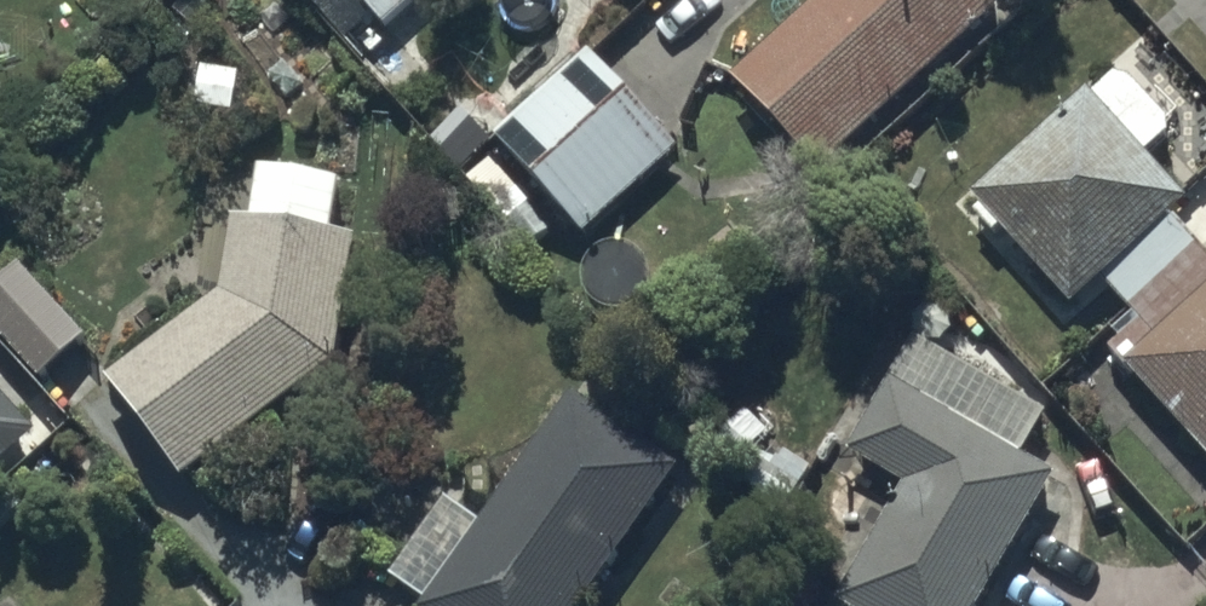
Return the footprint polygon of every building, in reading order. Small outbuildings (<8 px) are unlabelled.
[(383,41),(430,0),(346,0),(383,41)] [(732,92),(819,189),(1007,21),(988,0),(835,0),(732,92)] [(588,65),(496,151),(585,247),(677,161),(588,65)] [(1109,362),(1205,469),(1205,266),(1175,232),(1190,218),(1150,174),(1172,154),(1172,135),(1130,93),(1113,92),(1094,110),(1089,105),(974,208),(984,220),(977,227),(996,250),(1002,244),(1074,324),(1107,295),(1141,334),(1109,362)] [(344,185),(262,174),(251,239),(235,237),(223,311),(109,396),(184,496),(340,381),(357,253),(336,250),(344,185)] [(22,278),(0,299),(0,350),(42,394),(90,349),(22,278)] [(1058,490),(1018,467),(1037,434),(909,361),(847,469),(905,502),(845,605),(990,605),(1058,490)] [(35,448),(17,429),(35,412),(0,375),(0,481),(35,448)] [(482,537),(446,513),(392,591),(413,605),(593,605),(686,470),(578,396),(482,537)]
